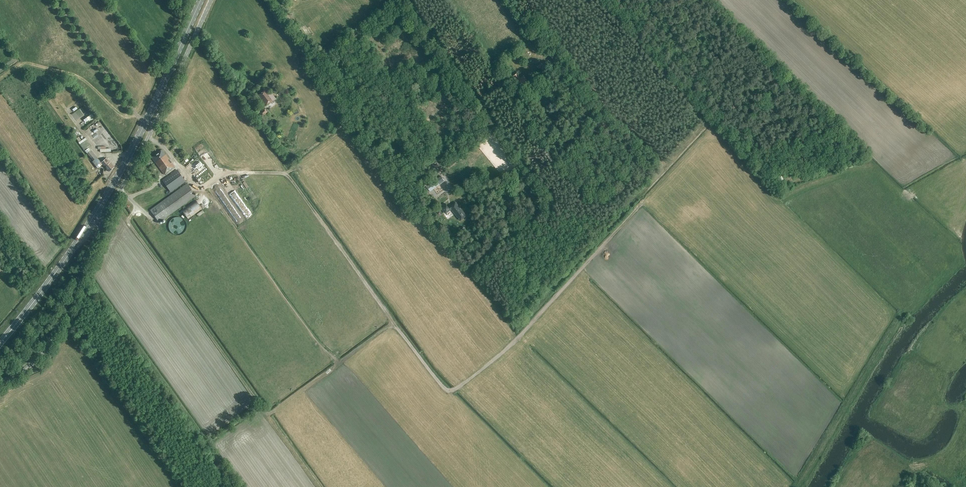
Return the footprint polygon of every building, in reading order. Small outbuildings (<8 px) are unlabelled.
[(562,56),(561,54),(557,49),(550,54),(555,61),(562,56)] [(520,93),(531,86),(524,75),(520,78),(517,73),(514,76),(512,77),(514,82),(513,82),(520,93)] [(268,105),(274,101),(268,94),(268,95),(264,90),(258,94),(263,101),(262,101),(266,106),(268,104),(268,105)] [(257,112),(262,119),(269,113),(264,107),(257,112)] [(90,120),(99,114),(96,111),(88,117),(90,120)] [(98,130),(105,123),(103,120),(100,122),(99,120),(93,125),(98,130)] [(98,139),(100,142),(109,137),(107,134),(98,139)] [(85,151),(92,146),(87,139),(81,143),(82,145),(81,145),(85,151)] [(105,167),(100,161),(91,150),(87,153),(94,161),(93,161),(94,163),(96,167),(101,171),(105,167)] [(152,158),(164,175),(175,167),(162,150),(152,158)] [(103,159),(100,161),(105,167),(109,172),(114,167),(106,158),(104,160),(103,159)] [(177,170),(162,180),(171,192),(185,181),(177,170)] [(74,179),(76,185),(86,181),(84,176),(80,178),(80,177),(74,179)] [(434,187),(444,180),(441,176),(431,183),(434,187)] [(159,222),(196,196),(187,184),(150,210),(159,222)] [(237,187),(234,190),(245,206),(249,203),(237,187)] [(190,208),(194,214),(208,205),(204,198),(190,208)] [(235,211),(239,209),(235,201),(231,204),(235,211)] [(460,220),(466,216),(456,202),(449,208),(445,203),(441,207),(446,213),(451,209),(460,220)] [(464,211),(467,209),(460,202),(458,204),(464,211)]
